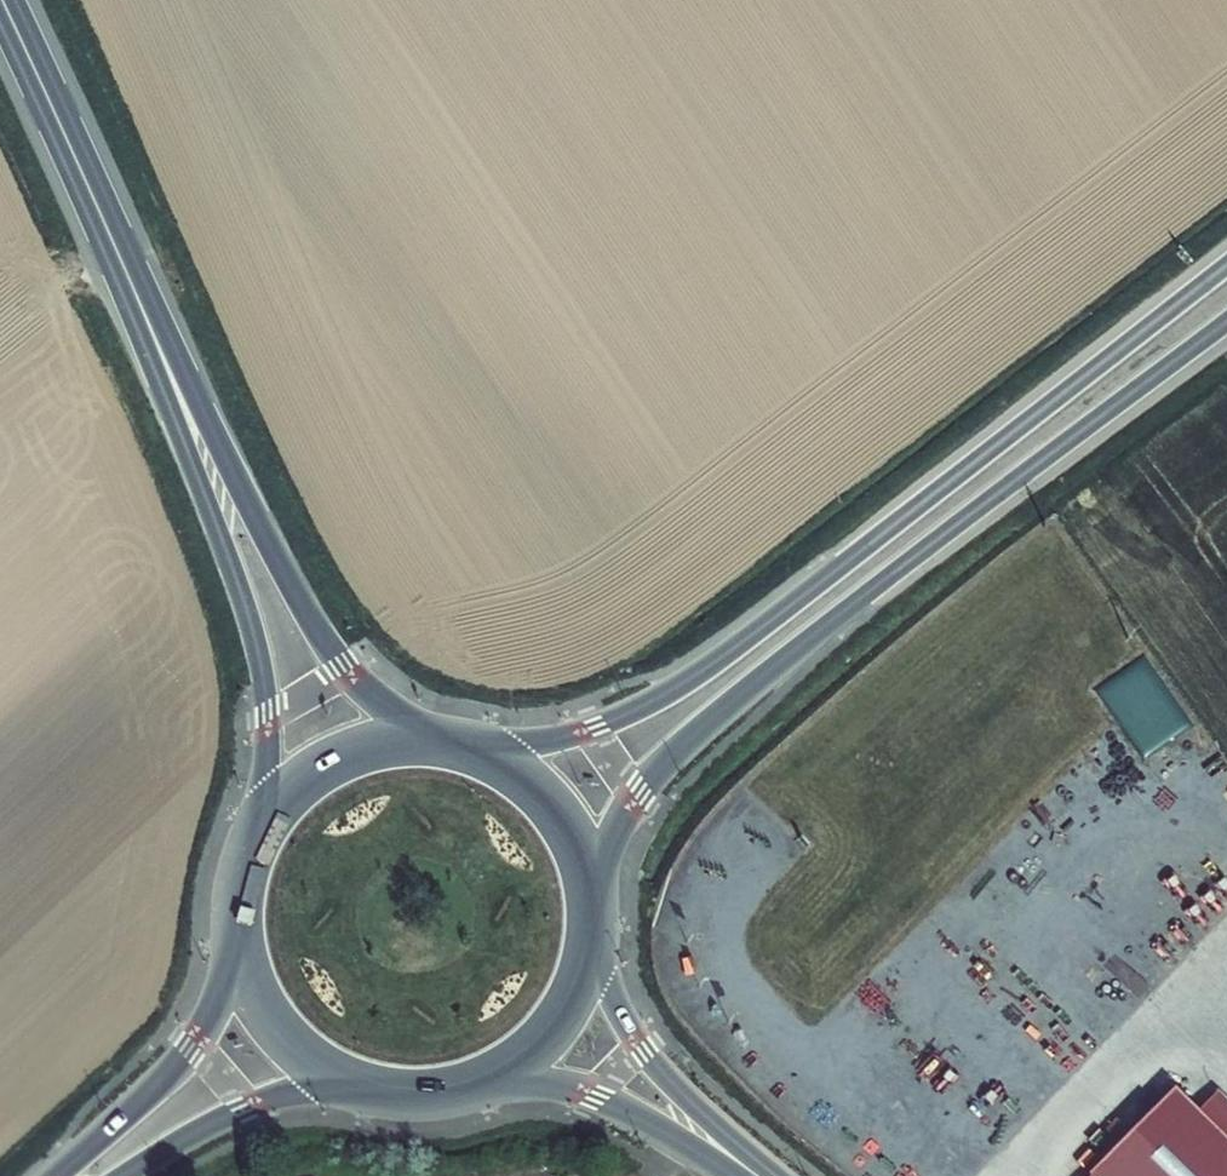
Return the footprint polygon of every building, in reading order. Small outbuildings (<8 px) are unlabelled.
[(1094,1170),(1099,1175),(1098,1175),(1226,1175),(1226,1094),(1225,1092),(1206,1109),(1183,1086),(1094,1170)]
